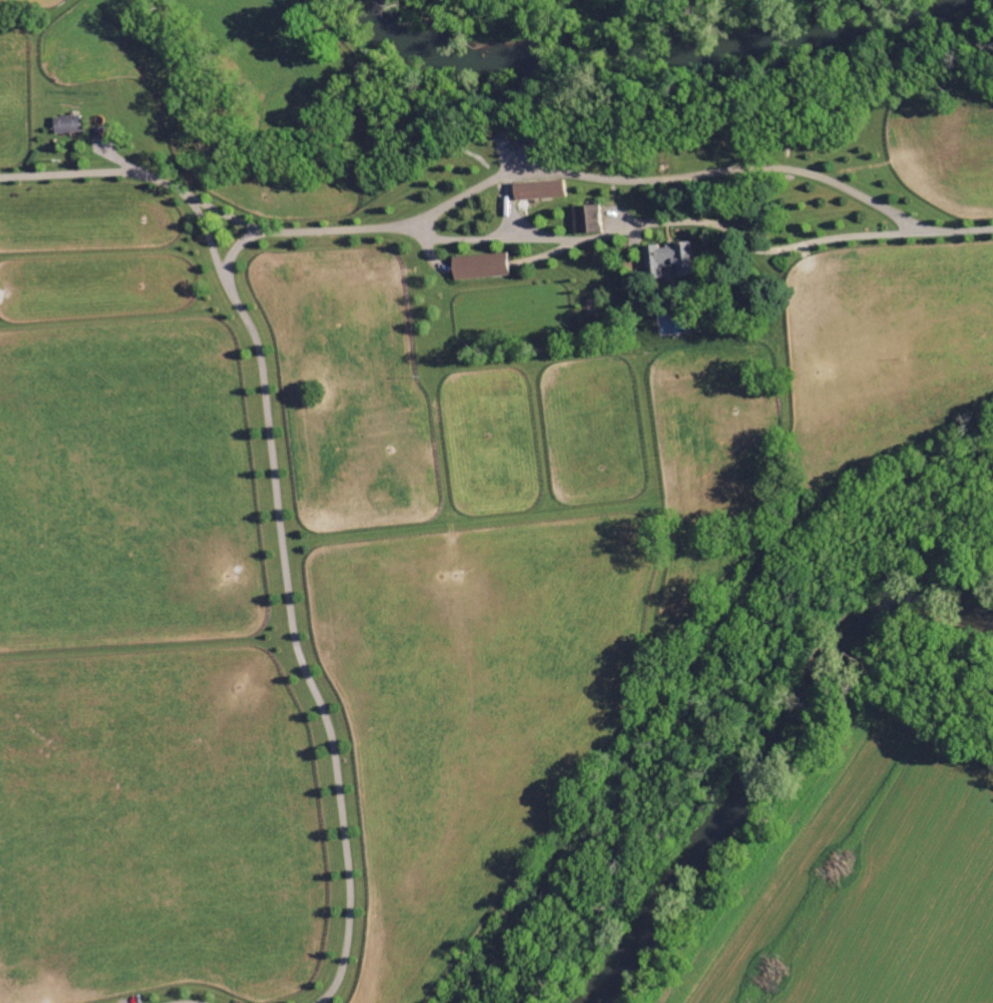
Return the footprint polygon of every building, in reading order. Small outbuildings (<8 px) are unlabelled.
[(53,118),(53,132),(76,131),(75,117),(53,118)] [(513,199),(565,197),(564,180),(513,181),(513,199)] [(598,204),(572,205),(573,233),(599,231),(598,204)] [(646,278),(661,277),(660,267),(676,265),(677,272),(691,271),(689,241),(658,244),(658,243),(644,244),(646,278)] [(508,276),(507,253),(451,256),(452,279),(508,276)]
